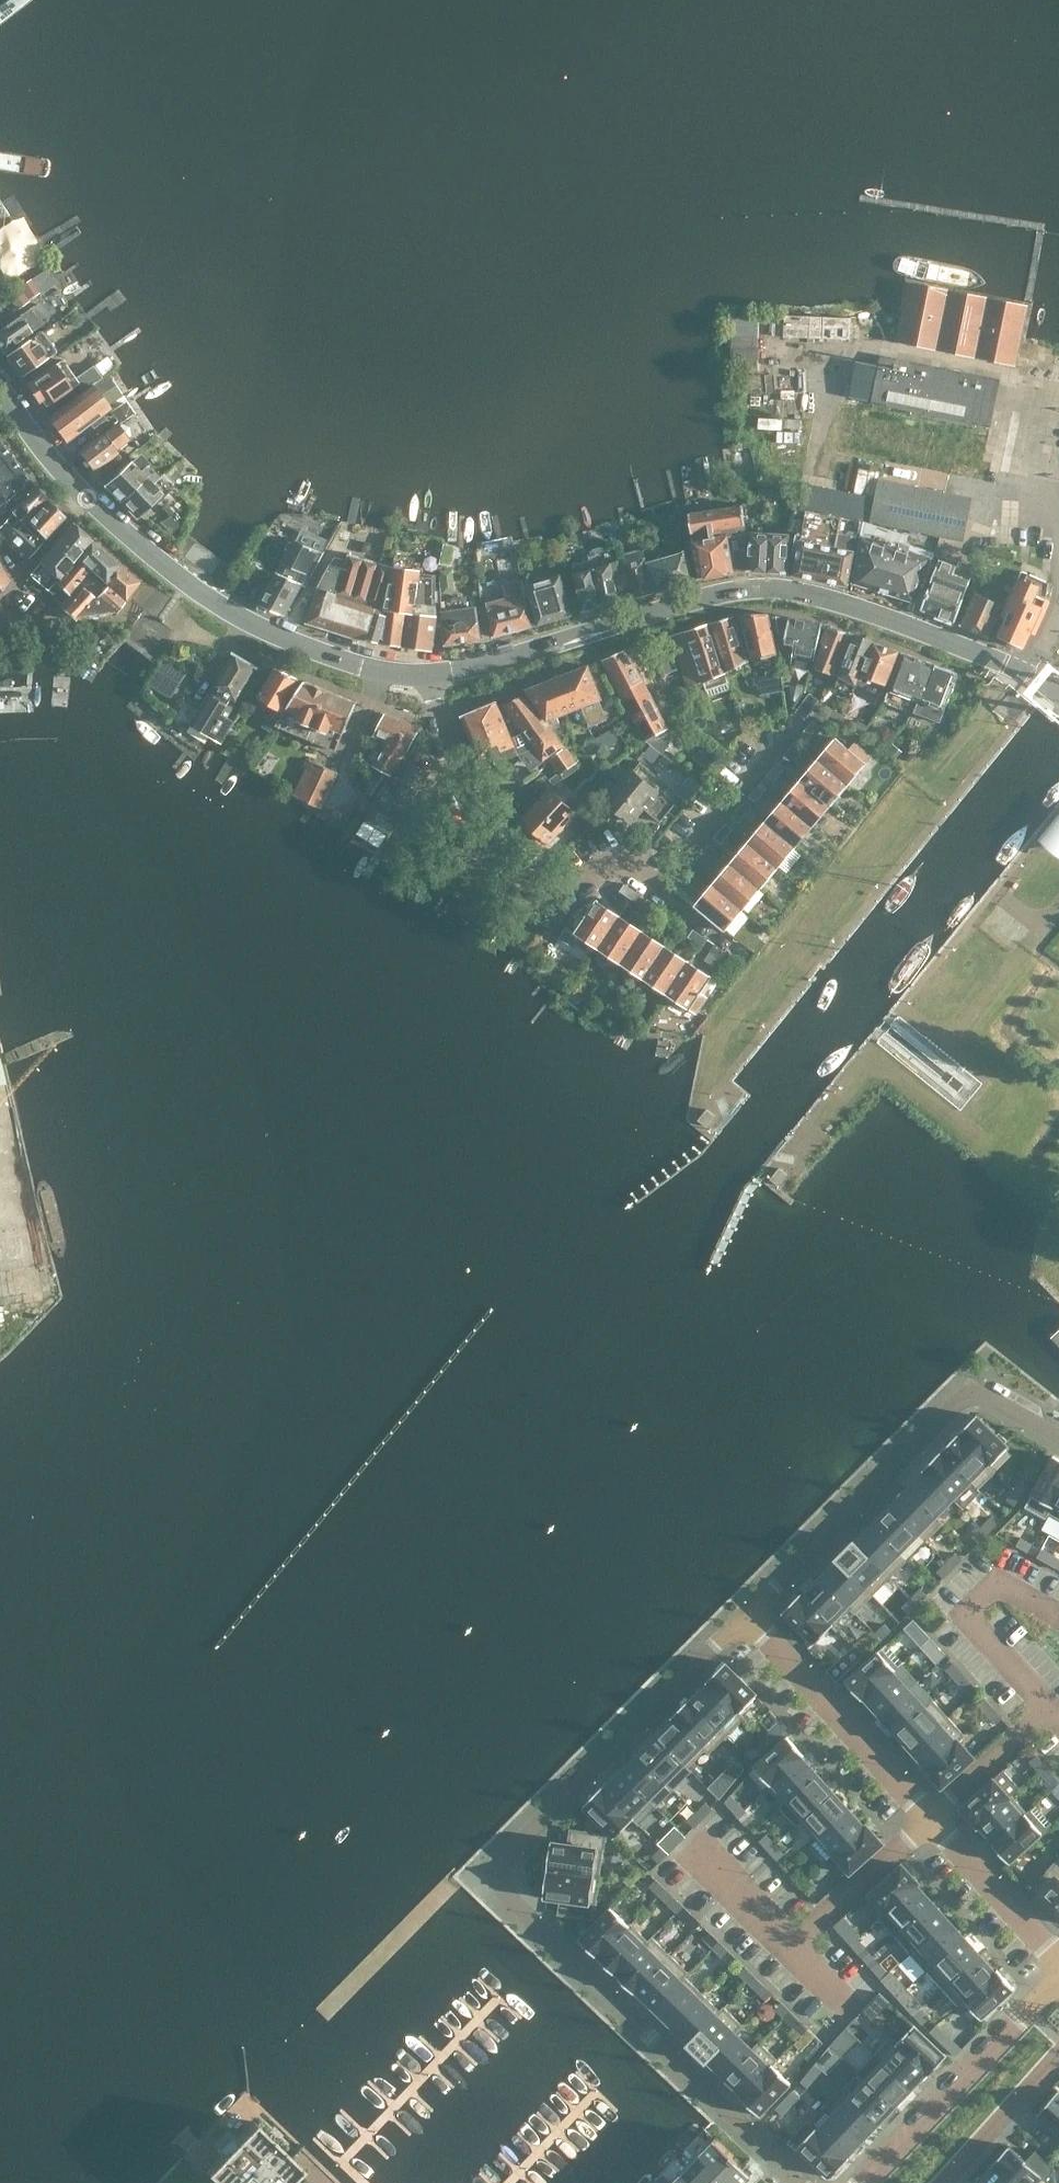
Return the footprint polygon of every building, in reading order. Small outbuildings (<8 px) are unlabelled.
[(30,279),(7,294),(16,308),(39,293),(30,279)] [(902,317),(898,341),(1016,365),(1022,332),(1027,306),(909,282),(902,317)] [(0,329),(0,347),(3,351),(31,332),(41,325),(47,320),(35,304),(29,308),(20,315),(0,329)] [(759,318),(729,317),(729,336),(757,338),(759,318)] [(764,319),(763,337),(784,338),(784,339),(849,341),(850,320),(784,317),(784,320),(764,319)] [(40,331),(6,355),(21,377),(56,352),(40,331)] [(856,362),(850,397),(871,402),(870,404),(989,427),(998,381),(880,357),(878,366),(856,362)] [(53,363),(24,385),(36,402),(40,398),(46,406),(76,384),(83,392),(99,380),(102,377),(93,365),(90,368),(88,366),(72,378),(59,359),(53,363)] [(108,375),(92,385),(106,406),(122,395),(108,375)] [(91,386),(49,419),(66,440),(88,424),(92,429),(104,419),(100,414),(107,409),(91,386)] [(125,401),(111,411),(119,423),(134,413),(125,401)] [(114,424),(78,452),(94,471),(101,467),(102,465),(106,469),(120,457),(114,448),(126,439),(114,424)] [(7,458),(10,455),(0,442),(0,464),(7,458)] [(104,486),(121,503),(153,471),(147,465),(148,463),(139,454),(131,461),(104,486)] [(21,470),(10,455),(7,458),(0,464),(0,488),(21,470)] [(869,491),(875,471),(864,468),(859,488),(869,491)] [(2,512),(28,490),(33,485),(21,470),(0,488),(0,510),(2,512)] [(153,471),(121,503),(135,518),(162,492),(167,487),(158,478),(159,477),(153,471)] [(873,506),(870,520),(962,539),(971,498),(879,478),(874,499),(873,506)] [(874,499),(799,484),(793,508),(806,511),(864,522),(865,521),(870,522),(870,520),(873,506),(874,499)] [(19,506),(11,513),(24,525),(26,523),(25,522),(47,499),(34,485),(33,485),(28,490),(16,502),(19,506)] [(761,490),(760,498),(773,500),(774,491),(767,490),(761,490)] [(25,522),(26,523),(44,539),(65,517),(47,499),(25,522)] [(689,513),(689,515),(690,519),(691,528),(693,540),(691,540),(697,579),(734,572),(734,570),(744,568),(746,545),(747,533),(746,526),(742,505),(689,513)] [(802,532),(793,575),(847,586),(854,552),(857,553),(864,522),(806,511),(793,508),(789,530),(802,532)] [(4,536),(28,557),(42,541),(24,525),(11,513),(3,522),(0,526),(0,540),(1,540),(4,536)] [(169,517),(160,523),(173,535),(177,524),(169,517)] [(690,519),(678,521),(679,530),(691,528),(690,519)] [(857,553),(852,583),(915,602),(932,557),(909,549),(911,545),(905,544),(909,534),(870,522),(865,521),(864,522),(857,553)] [(72,523),(39,562),(40,563),(30,575),(47,589),(57,578),(58,578),(59,579),(76,558),(91,540),(72,523)] [(750,531),(748,568),(747,571),(767,572),(769,532),(750,531)] [(769,532),(767,572),(787,573),(789,534),(769,532)] [(91,540),(76,558),(90,570),(86,574),(91,578),(95,574),(101,580),(104,583),(105,583),(119,565),(91,540)] [(276,572),(259,603),(285,615),(303,583),(302,583),(307,574),(311,575),(323,552),(294,540),(277,572),(276,572)] [(640,543),(619,549),(620,552),(633,598),(654,592),(645,562),(641,546),(640,543)] [(576,572),(573,572),(582,611),(630,598),(622,560),(619,560),(617,547),(588,554),(590,561),(574,564),(576,572)] [(685,551),(645,562),(654,592),(693,581),(685,551)] [(330,563),(317,587),(318,588),(328,591),(337,596),(376,607),(383,609),(392,566),(349,553),(344,568),(330,563)] [(58,578),(54,583),(53,583),(47,590),(52,594),(58,587),(69,596),(86,574),(90,570),(76,558),(59,579),(58,578)] [(940,559),(922,605),(921,609),(955,621),(970,580),(973,572),(971,572),(974,566),(959,560),(957,565),(940,559)] [(139,582),(119,565),(105,583),(104,583),(106,586),(124,602),(139,582)] [(421,569),(392,566),(383,609),(376,607),(374,613),(376,613),(367,639),(382,643),(382,644),(432,651),(436,615),(436,575),(421,573),(421,569)] [(8,580),(0,567),(0,590),(8,580)] [(452,569),(439,570),(442,593),(454,591),(452,569)] [(1023,582),(998,637),(1014,644),(1023,648),(1031,632),(1033,633),(1036,635),(1050,602),(1046,601),(1048,585),(1033,578),(1032,578),(1027,575),(1023,582)] [(526,585),(538,624),(571,615),(560,576),(526,585)] [(506,597),(487,602),(493,637),(532,626),(522,579),(503,584),(506,597)] [(88,580),(82,587),(95,598),(106,586),(104,583),(101,580),(95,587),(88,580)] [(975,592),(961,624),(989,637),(1004,605),(1011,588),(995,580),(987,597),(975,592)] [(106,586),(95,598),(114,615),(124,602),(106,586)] [(82,587),(62,608),(76,621),(114,615),(95,598),(82,587)] [(318,588),(307,623),(365,641),(366,639),(367,639),(376,613),(374,613),(376,607),(337,596),(328,591),(318,588)] [(441,603),(441,613),(445,645),(480,640),(476,608),(467,609),(465,599),(460,598),(454,599),(450,602),(441,603)] [(768,613),(742,614),(752,659),(752,660),(753,660),(776,655),(777,654),(777,653),(776,653),(768,613)] [(733,616),(710,622),(726,672),(739,666),(743,675),(752,669),(749,661),(748,662),(733,616)] [(784,642),(795,644),(792,655),(814,660),(822,625),(789,618),(776,616),(780,632),(786,634),(784,642)] [(710,622),(671,635),(690,688),(707,681),(713,695),(732,687),(726,672),(710,622)] [(822,642),(824,643),(815,667),(835,675),(852,635),(852,634),(828,626),(822,642)] [(855,635),(839,677),(837,683),(853,691),(855,685),(857,685),(861,675),(874,642),(860,637),(855,635)] [(861,675),(857,685),(858,685),(854,694),(877,705),(882,696),(886,685),(899,651),(874,642),(861,675)] [(666,645),(655,649),(660,662),(665,674),(676,670),(671,658),(666,645)] [(627,650),(603,660),(646,741),(647,741),(662,753),(669,746),(672,736),(668,729),(627,650)] [(937,665),(902,652),(888,689),(884,701),(915,713),(919,702),(923,704),(937,665)] [(234,653),(213,688),(218,691),(236,702),(257,667),(234,653)] [(149,683),(171,698),(186,673),(164,659),(149,683)] [(588,665),(568,673),(582,708),(585,717),(588,726),(606,719),(599,701),(602,700),(593,676),(588,665)] [(937,665),(923,704),(919,702),(915,713),(940,725),(957,677),(958,673),(937,665)] [(274,667),(274,668),(257,697),(274,707),(265,722),(267,723),(275,726),(283,713),(286,709),(304,681),(274,667)] [(784,691),(782,671),(757,675),(760,694),(784,691)] [(568,673),(549,680),(563,715),(582,708),(568,673)] [(283,713),(275,726),(310,740),(331,690),(305,679),(304,681),(286,709),(283,713)] [(525,690),(527,693),(546,722),(548,721),(554,728),(559,726),(560,724),(557,717),(563,715),(549,680),(525,690)] [(801,689),(791,687),(790,697),(800,697),(801,689)] [(331,690),(310,740),(336,751),(343,734),(357,701),(331,690)] [(218,691),(216,696),(210,692),(190,724),(222,743),(235,722),(227,717),(233,707),(236,702),(218,691)] [(502,705),(499,707),(515,745),(515,746),(518,754),(533,748),(543,762),(548,758),(559,771),(548,779),(552,785),(562,778),(562,779),(568,775),(580,767),(577,762),(578,762),(567,748),(560,737),(554,728),(548,721),(546,722),(527,693),(502,705)] [(810,694),(797,712),(805,719),(814,708),(820,701),(810,694)] [(496,701),(461,716),(479,761),(492,756),(495,764),(518,754),(515,746),(515,745),(499,707),(496,701)] [(382,770),(367,793),(375,798),(387,780),(388,781),(391,776),(392,776),(403,759),(402,759),(408,750),(419,729),(385,714),(374,735),(386,741),(373,765),(382,770)] [(813,720),(801,733),(808,740),(820,725),(813,720)] [(867,726),(858,721),(854,729),(862,734),(867,726)] [(590,740),(584,744),(592,757),(618,741),(611,728),(606,731),(590,740)] [(882,731),(873,740),(883,750),(892,741),(882,731)] [(836,737),(818,759),(848,784),(866,763),(871,755),(855,742),(849,749),(836,737)] [(796,740),(784,754),(790,760),(803,746),(796,740)] [(892,741),(883,750),(897,762),(904,753),(892,741)] [(329,758),(327,763),(330,768),(336,768),(339,762),(335,758),(329,758)] [(309,759),(293,795),(321,809),(338,772),(325,767),(309,759)] [(371,807),(365,816),(390,832),(397,822),(413,832),(429,807),(416,799),(429,777),(403,759),(392,776),(391,776),(388,781),(387,780),(375,798),(370,806),(371,807)] [(830,805),(848,784),(818,759),(800,779),(830,805)] [(608,780),(597,793),(606,800),(605,801),(607,803),(608,808),(613,812),(618,812),(630,822),(643,808),(660,822),(676,802),(665,793),(670,786),(654,773),(640,761),(633,770),(631,769),(631,770),(616,787),(608,780)] [(778,761),(766,775),(773,781),(785,767),(778,761)] [(504,762),(497,765),(501,774),(508,771),(504,762)] [(703,787),(714,797),(725,785),(714,775),(703,787)] [(540,777),(521,794),(529,804),(549,786),(540,777)] [(701,786),(691,777),(677,794),(688,802),(701,786)] [(800,779),(783,800),(813,826),(830,805),(800,779)] [(761,782),(749,796),(756,802),(767,788),(761,782)] [(522,820),(524,822),(524,827),(530,832),(535,832),(547,842),(565,824),(575,832),(593,812),(576,797),(570,797),(565,803),(551,790),(522,820)] [(783,800),(765,821),(795,847),(813,826),(783,800)] [(743,802),(731,817),(738,822),(750,808),(743,802)] [(765,821),(748,842),(778,868),(795,847),(765,821)] [(726,823),(713,838),(721,843),(733,829),(726,823)] [(1050,837),(1058,845),(1058,826),(1050,837)] [(748,842),(730,863),(760,888),(778,868),(748,842)] [(708,844),(696,858),(703,864),(715,850),(708,844)] [(730,863),(713,883),(743,909),(760,888),(730,863)] [(691,865),(679,879),(686,885),(698,871),(691,865)] [(713,883),(694,905),(725,931),(743,909),(713,883)] [(640,894),(625,884),(620,891),(635,902),(640,894)] [(647,898),(642,906),(657,916),(662,909),(647,898)] [(580,924),(574,932),(580,936),(598,948),(620,915),(596,899),(595,902),(580,924)] [(592,900),(573,913),(580,924),(595,902),(592,900)] [(670,914),(665,921),(680,931),(685,924),(670,914)] [(620,915),(598,948),(620,963),(642,930),(620,915)] [(566,927),(558,938),(572,947),(580,936),(574,932),(566,927)] [(707,939),(692,929),(687,936),(702,947),(707,939)] [(642,930),(620,963),(643,978),(665,945),(642,930)] [(715,944),(704,960),(719,970),(730,954),(724,949),(715,944)] [(665,945),(643,978),(666,993),(688,960),(665,945)] [(688,960),(666,993),(689,1009),(697,1014),(708,997),(701,992),(712,976),(688,960)] [(982,1083),(889,1010),(885,1015),(971,1085),(958,1101),(872,1031),(866,1037),(959,1111),(982,1083)] [(698,1120),(705,1126),(714,1115),(707,1109),(698,1120)] [(787,1174),(779,1168),(770,1179),(778,1185),(787,1174)] [(976,1415),(958,1434),(990,1465),(1008,1447),(976,1415)] [(958,1434),(940,1452),(978,1489),(995,1471),(990,1465),(958,1434)] [(940,1452),(923,1469),(925,1471),(953,1499),(963,1509),(980,1491),(978,1489),(940,1452)] [(1025,1506),(1046,1518),(1049,1514),(1058,1495),(1058,1459),(1053,1456),(1025,1506)] [(907,1489),(935,1517),(953,1499),(925,1471),(907,1489)] [(1029,1484),(1022,1479),(1014,1490),(1022,1495),(1029,1484)] [(907,1489),(889,1507),(925,1542),(943,1524),(935,1517),(907,1489)] [(1014,1490),(1007,1501),(1014,1506),(1022,1495),(1014,1490)] [(1049,1514),(1058,1520),(1058,1495),(1049,1514)] [(889,1507),(872,1525),(908,1560),(925,1542),(889,1507)] [(990,1517),(981,1527),(988,1533),(997,1524),(990,1517)] [(854,1542),(890,1578),(908,1560),(872,1525),(854,1542)] [(981,1527),(972,1536),(978,1543),(988,1533),(981,1527)] [(1032,1544),(1020,1538),(1016,1545),(1028,1552),(1032,1544)] [(852,1541),(835,1558),(873,1596),(890,1578),(854,1542),(852,1541)] [(1053,1555),(1041,1549),(1037,1557),(1048,1563),(1053,1555)] [(952,1569),(962,1559),(955,1553),(946,1563),(952,1569)] [(1053,1555),(1048,1563),(1058,1569),(1058,1559),(1053,1555)] [(819,1578),(855,1613),(873,1596),(837,1560),(819,1578)] [(946,1563),(937,1572),(943,1578),(952,1569),(946,1563)] [(819,1578),(802,1596),(832,1626),(838,1631),(855,1613),(819,1578)] [(927,1595),(920,1589),(911,1598),(917,1605),(927,1595)] [(800,1594),(782,1612),(814,1644),(832,1626),(802,1596),(800,1594)] [(902,1608),(908,1614),(917,1605),(911,1598),(902,1608)] [(891,1631),(885,1624),(875,1633),(881,1640),(891,1631)] [(921,1628),(914,1634),(923,1644),(930,1638),(921,1628)] [(875,1633),(865,1642),(871,1649),(881,1640),(875,1633)] [(930,1638),(923,1644),(932,1654),(939,1648),(930,1638)] [(855,1648),(828,1671),(836,1680),(853,1665),(862,1657),(855,1648)] [(878,1651),(845,1681),(861,1700),(863,1698),(895,1669),(878,1651)] [(757,1694),(725,1663),(707,1681),(708,1683),(739,1713),(757,1694)] [(946,1669),(955,1679),(962,1673),(953,1663),(946,1669)] [(895,1669),(863,1698),(879,1715),(917,1682),(901,1664),(895,1669)] [(955,1679),(964,1689),(970,1683),(962,1673),(955,1679)] [(917,1682),(879,1715),(895,1733),(932,1699),(917,1682)] [(744,1718),(739,1713),(708,1683),(691,1701),(727,1736),(744,1718)] [(984,1698),(978,1704),(987,1714),(993,1708),(984,1698)] [(727,1736),(691,1701),(689,1699),(671,1716),(673,1718),(705,1750),(709,1754),(727,1736)] [(895,1733),(911,1750),(948,1717),(932,1699),(895,1733)] [(987,1714),(995,1724),(1002,1718),(993,1708),(987,1714)] [(911,1750),(927,1768),(958,1740),(964,1734),(948,1717),(911,1750)] [(705,1750),(673,1718),(656,1736),(688,1768),(705,1750)] [(773,1728),(763,1737),(769,1744),(779,1735),(773,1728)] [(638,1754),(674,1789),(691,1772),(688,1768),(656,1736),(638,1754)] [(770,1785),(801,1756),(803,1755),(787,1736),(753,1767),(770,1785)] [(753,1746),(759,1753),(769,1744),(763,1737),(753,1746)] [(925,1770),(941,1788),(975,1758),(958,1740),(927,1768),(925,1770)] [(621,1771),(656,1807),(674,1789),(638,1754),(621,1771)] [(1036,1755),(1029,1761),(1038,1771),(1045,1765),(1036,1755)] [(784,1804),(817,1774),(801,1756),(770,1785),(768,1787),(784,1804)] [(743,1768),(736,1763),(726,1775),(733,1781),(743,1768)] [(1038,1771),(1047,1781),(1054,1775),(1045,1765),(1038,1771)] [(993,1779),(960,1809),(976,1827),(978,1825),(1012,1795),(1018,1789),(1020,1788),(1003,1770),(993,1779)] [(621,1771),(603,1789),(633,1819),(639,1825),(656,1807),(621,1771)] [(784,1804),(780,1808),(796,1825),(800,1822),(833,1792),(817,1774),(784,1804)] [(716,1787),(723,1793),(733,1781),(726,1775),(716,1787)] [(583,1806),(615,1838),(633,1819),(603,1789),(601,1787),(583,1806)] [(800,1822),(816,1839),(849,1809),(833,1792),(800,1822)] [(978,1825),(994,1843),(1028,1813),(1012,1795),(978,1825)] [(728,1805),(736,1815),(743,1809),(734,1799),(728,1805)] [(712,1809),(706,1803),(697,1812),(703,1818),(712,1809)] [(994,1843),(992,1845),(1009,1863),(1042,1833),(1051,1824),(1035,1806),(1028,1813),(994,1843)] [(745,1825),(752,1819),(743,1809),(736,1815),(745,1825)] [(831,1857),(833,1855),(865,1827),(849,1809),(816,1839),(831,1857)] [(697,1812),(687,1821),(694,1828),(703,1818),(697,1812)] [(850,1874),(883,1843),(867,1825),(865,1827),(833,1855),(850,1874)] [(600,1877),(606,1834),(578,1830),(576,1845),(551,1841),(547,1869),(600,1877)] [(775,1844),(766,1834),(759,1840),(768,1850),(775,1844)] [(677,1844),(671,1838),(661,1848),(668,1854),(677,1844)] [(768,1850),(777,1860),(784,1854),(775,1844),(768,1850)] [(661,1848),(652,1857),(658,1863),(668,1854),(661,1848)] [(1029,1890),(1058,1918),(1058,1863),(1056,1860),(1046,1871),(1029,1890)] [(868,1894),(884,1912),(887,1910),(916,1884),(918,1882),(902,1864),(868,1894)] [(567,1915),(594,1919),(600,1877),(547,1869),(543,1898),(568,1901),(567,1915)] [(791,1876),(800,1885),(806,1879),(798,1870),(791,1876)] [(649,1885),(659,1895),(665,1888),(656,1879),(649,1885)] [(806,1879),(800,1885),(809,1895),(815,1889),(806,1879)] [(903,1928),(932,1901),(916,1884),(887,1910),(884,1912),(879,1917),(895,1935),(903,1928)] [(683,1906),(673,1897),(667,1903),(677,1912),(683,1906)] [(911,1953),(948,1919),(932,1901),(903,1928),(895,1935),(911,1953)] [(686,1922),(692,1915),(683,1906),(677,1912),(686,1922)] [(610,1907),(579,1940),(597,1958),(629,1925),(610,1907)] [(856,1938),(860,1935),(844,1917),(834,1926),(850,1944),(856,1938)] [(948,1919),(911,1953),(927,1970),(964,1937),(948,1919)] [(647,1943),(629,1925),(597,1958),(615,1975),(647,1943)] [(719,1941),(709,1932),(703,1938),(712,1947),(719,1941)] [(635,1991),(670,1955),(652,1937),(647,1943),(615,1975),(633,1993),(635,1991)] [(964,1937),(927,1970),(942,1988),(980,1954),(964,1937)] [(850,1944),(859,1954),(865,1948),(856,1938),(850,1944)] [(712,1947),(722,1957),(728,1950),(719,1941),(712,1947)] [(958,2006),(964,2000),(996,1972),(980,1954),(942,1988),(958,2006)] [(653,2008),(683,1978),(688,1972),(670,1955),(635,1991),(653,2008)] [(879,1963),(873,1969),(881,1979),(888,1973),(879,1963)] [(754,1976),(745,1967),(739,1973),(748,1982),(754,1976)] [(964,2000),(980,2019),(1014,1988),(998,1970),(996,1972),(964,2000)] [(881,1979),(890,1989),(897,1983),(888,1973),(881,1979)] [(757,1991),(764,1985),(754,1976),(748,1982),(757,1991)] [(671,2025),(700,1995),(683,1978),(653,2008),(671,2025)] [(879,1992),(862,2010),(869,2016),(886,1998),(879,1992)] [(718,2012),(700,1995),(671,2025),(689,2043),(718,2012)] [(920,2008),(911,1998),(904,2004),(913,2014),(920,2008)] [(790,2011),(781,2002),(774,2008),(784,2017),(790,2011)] [(707,2060),(736,2030),(742,2024),(724,2007),(718,2012),(689,2043),(687,2045),(705,2062),(707,2060)] [(913,2014),(922,2024),(929,2018),(920,2008),(913,2014)] [(793,2026),(800,2020),(790,2011),(784,2017),(793,2026)] [(862,2024),(855,2018),(846,2027),(852,2033),(862,2024)] [(914,2025),(897,2043),(927,2072),(929,2074),(946,2056),(914,2025)] [(930,2031),(939,2041),(945,2034),(936,2025),(930,2031)] [(837,2037),(843,2043),(852,2033),(846,2027),(837,2037)] [(808,2029),(794,2043),(801,2050),(816,2036),(813,2034),(808,2029)] [(724,2078),(754,2047),(736,2030),(707,2060),(724,2078)] [(891,2037),(874,2054),(911,2089),(927,2072),(897,2043),(891,2037)] [(742,2095),(772,2065),(778,2059),(760,2042),(754,2047),(724,2078),(742,2095)] [(830,2059),(823,2054),(815,2064),(822,2070),(830,2059)] [(911,2089),(874,2054),(858,2071),(894,2106),(911,2089)] [(815,2064),(807,2074),(814,2080),(822,2070),(815,2064)] [(759,2115),(791,2083),(772,2065),(742,2095),(741,2097),(759,2115)] [(894,2106),(858,2071),(841,2088),(878,2124),(894,2106)] [(841,2088),(825,2105),(862,2141),(878,2124),(841,2088)] [(791,2105),(800,2096),(793,2090),(784,2099),(791,2105)] [(1036,2115),(1058,2136),(1058,2091),(1058,2090),(1036,2115)] [(775,2109),(782,2115),(791,2105),(784,2099),(775,2109)] [(825,2105),(809,2123),(845,2158),(862,2141),(825,2105)] [(205,2171),(217,2182),(286,2182),(301,2167),(253,2121),(205,2171)] [(807,2121),(790,2139),(798,2146),(830,2177),(847,2160),(845,2158),(809,2123),(807,2121)] [(670,2182),(746,2182),(754,2175),(752,2173),(752,2172),(744,2165),(743,2164),(715,2137),(670,2182)] [(989,2160),(993,2163),(991,2165),(1012,2182),(1050,2182),(1046,2179),(1055,2169),(1035,2150),(1026,2161),(1009,2145),(1001,2154),(998,2151),(989,2160)] [(975,2182),(1012,2182),(991,2165),(990,2166),(987,2163),(978,2173),(981,2176),(975,2182)]
